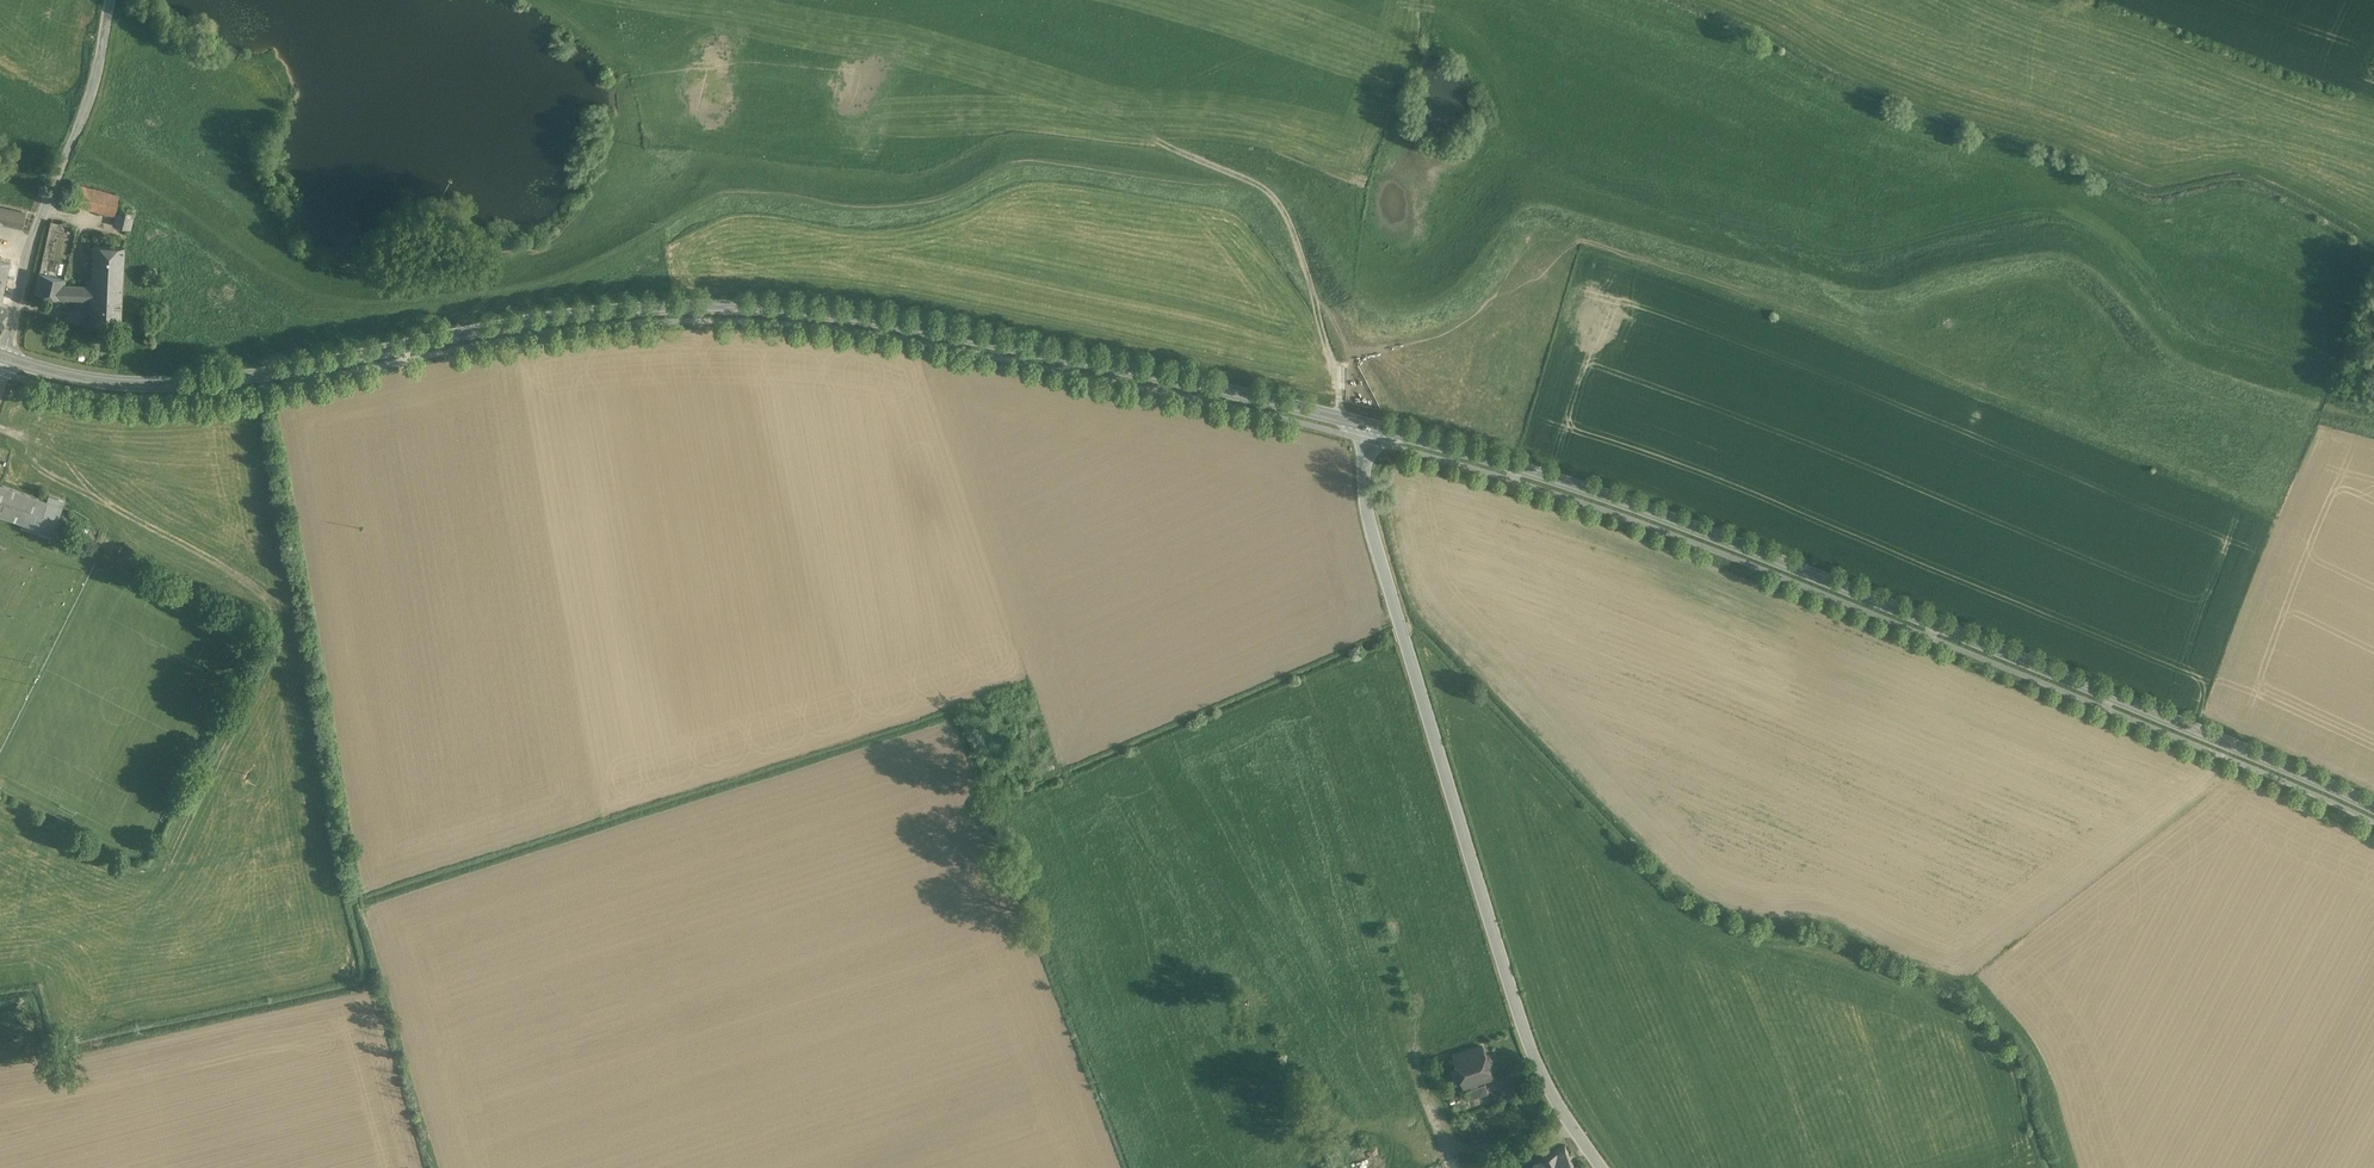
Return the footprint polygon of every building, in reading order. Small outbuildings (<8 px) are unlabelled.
[(120,196),(75,185),(71,203),(115,214),(120,196)] [(6,223),(8,209),(0,208),(0,222),(6,223)] [(135,213),(118,208),(114,224),(131,229),(135,213)] [(25,213),(8,209),(6,223),(22,226),(25,213)] [(126,247),(94,245),(92,284),(91,299),(90,321),(122,322),(126,247)] [(0,261),(0,302),(2,303),(10,263),(0,261)] [(66,278),(40,272),(35,291),(61,298),(65,283),(66,278)] [(92,284),(65,283),(61,298),(91,299),(92,284)] [(0,484),(0,515),(38,528),(43,515),(48,501),(0,484)] [(63,501),(49,496),(48,501),(43,515),(57,519),(63,501)] [(84,529),(77,526),(74,534),(81,537),(84,529)] [(1482,1045),(1453,1055),(1463,1087),(1493,1077),(1489,1065),(1491,1062),(1489,1056),(1485,1055),(1482,1045)] [(1485,1084),(1464,1090),(1468,1100),(1488,1093),(1485,1084)] [(1557,1149),(1557,1148),(1541,1155),(1541,1156),(1533,1159),(1537,1167),(1575,1167),(1565,1146),(1557,1149)]
